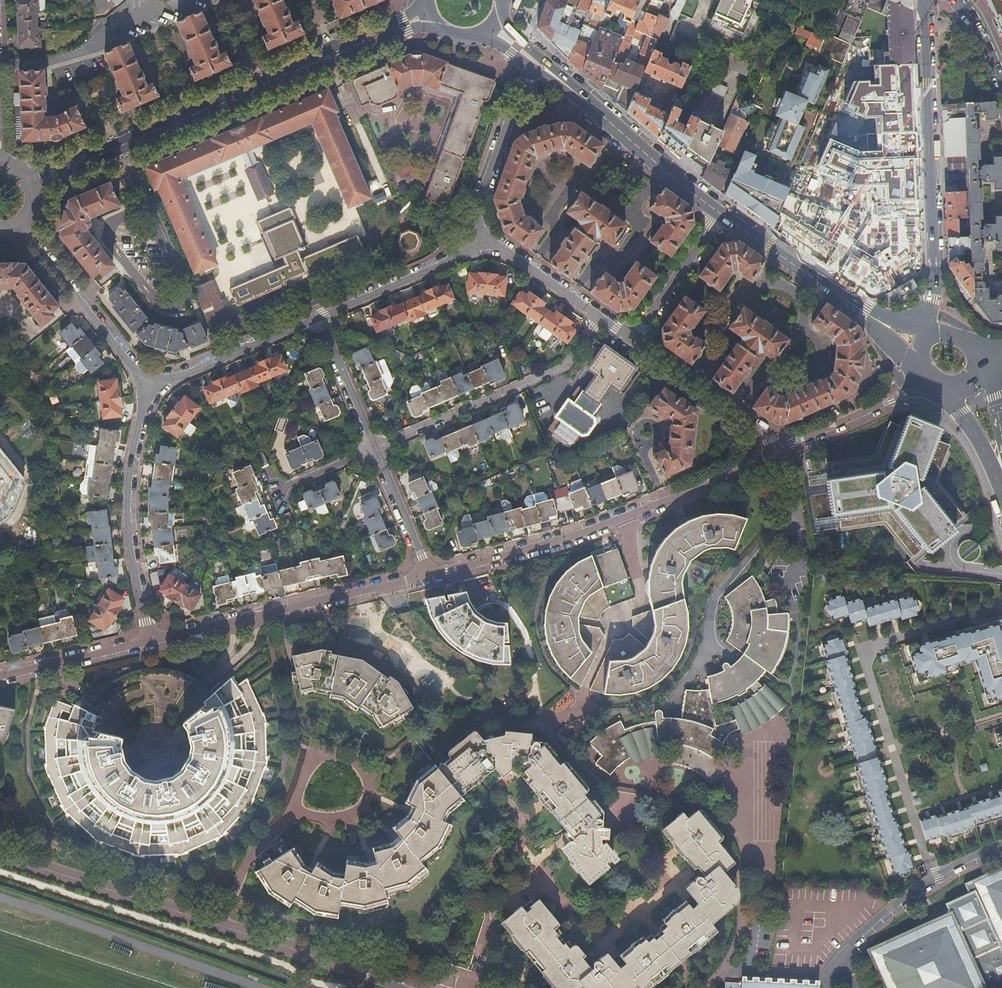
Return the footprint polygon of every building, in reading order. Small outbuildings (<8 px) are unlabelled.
[(38,12),(38,0),(18,0),(18,13),(38,12)] [(46,12),(46,0),(38,0),(38,12),(46,12)] [(305,35),(300,24),(297,23),(292,25),(282,0),(253,0),(268,35),(264,37),(263,40),(267,51),(305,35)] [(340,20),(386,0),(333,0),(340,20)] [(566,0),(553,0),(544,2),(536,28),(549,42),(560,17),(563,8),(565,4),(566,0)] [(565,4),(576,8),(575,12),(585,16),(586,15),(592,0),(566,0),(565,4)] [(586,15),(588,16),(590,12),(603,17),(604,14),(610,0),(592,0),(586,15)] [(604,14),(610,17),(612,13),(616,10),(622,13),(623,16),(622,20),(629,23),(631,17),(639,0),(610,0),(604,14)] [(652,8),(659,11),(663,0),(655,0),(652,8)] [(675,4),(675,5),(671,10),(670,12),(671,19),(676,21),(679,14),(685,0),(676,0),(675,4)] [(679,14),(691,19),(697,5),(697,0),(685,0),(679,14)] [(717,4),(711,18),(727,25),(726,28),(741,35),(752,11),(746,9),(750,0),(719,0),(717,4)] [(868,0),(848,0),(842,14),(860,22),(866,8),(869,0),(868,0)] [(911,10),(888,0),(885,0),(888,65),(912,64),(911,42),(911,13),(911,10)] [(911,10),(910,0),(888,0),(911,10)] [(993,16),(996,15),(1001,30),(1001,0),(986,0),(993,16)] [(631,17),(629,23),(625,33),(633,35),(635,30),(647,36),(648,36),(656,18),(650,15),(651,12),(647,11),(642,22),(631,17)] [(38,13),(38,12),(18,13),(20,48),(40,47),(39,29),(36,29),(36,13),(38,13)] [(195,82),(232,66),(227,55),(224,54),(220,56),(201,13),(177,23),(196,66),(191,68),(190,71),(195,82)] [(817,14),(807,38),(807,39),(815,43),(823,25),(819,23),(822,17),(817,14)] [(657,15),(656,18),(648,36),(656,40),(660,31),(663,29),(669,17),(664,15),(663,17),(657,15)] [(549,42),(558,52),(561,47),(571,22),(560,17),(549,42)] [(561,47),(558,52),(568,60),(576,41),(579,32),(575,30),(578,21),(572,18),(571,22),(561,47)] [(611,32),(599,27),(597,31),(590,47),(589,51),(580,71),(591,81),(602,54),(607,41),(609,36),(611,32)] [(623,37),(611,32),(609,36),(607,41),(602,54),(591,81),(601,90),(615,57),(619,46),(623,37)] [(633,35),(625,33),(623,37),(619,46),(615,57),(601,90),(613,101),(615,102),(626,112),(639,80),(643,72),(652,49),(656,40),(648,36),(647,36),(640,53),(641,54),(639,59),(640,64),(636,64),(631,62),(632,60),(629,58),(628,61),(625,59),(623,63),(621,62),(625,52),(626,53),(630,43),(633,35)] [(671,33),(667,44),(694,56),(699,45),(671,33)] [(825,34),(817,53),(818,53),(842,63),(850,44),(826,34),(825,34)] [(576,41),(568,60),(574,66),(580,72),(580,71),(589,51),(590,47),(576,41)] [(122,113),(159,97),(155,86),(152,85),(147,87),(128,44),(104,54),(123,97),(118,99),(117,102),(122,113)] [(661,53),(652,49),(643,72),(645,73),(680,88),(686,75),(690,66),(681,62),(680,65),(673,62),(669,65),(666,64),(666,60),(660,56),(661,53)] [(384,67),(350,81),(360,106),(363,107),(369,104),(377,108),(397,99),(399,91),(414,85),(414,86),(421,86),(421,85),(435,90),(438,89),(439,86),(463,94),(429,186),(428,189),(431,198),(443,201),(450,198),(485,102),(486,103),(490,100),(496,82),(447,64),(423,55),(422,56),(419,54),(413,54),(409,57),(408,56),(384,67)] [(727,54),(722,66),(745,77),(750,65),(727,54)] [(787,61),(780,76),(789,81),(796,65),(787,61)] [(765,151),(789,161),(803,129),(796,125),(806,102),(813,105),(828,70),(817,66),(816,69),(813,76),(807,73),(804,72),(794,97),(784,93),(774,117),(779,119),(776,126),(768,144),(765,151)] [(807,73),(813,76),(816,69),(809,66),(807,73)] [(44,72),(19,73),(20,94),(22,141),(22,142),(51,141),(51,142),(60,139),(86,128),(77,108),(66,112),(63,115),(56,117),(44,118),(43,112),(46,112),(44,72)] [(639,80),(626,112),(657,139),(671,109),(671,108),(656,102),(655,104),(654,108),(647,105),(649,101),(653,92),(644,88),(639,86),(642,81),(639,80)] [(671,109),(657,139),(667,148),(680,159),(682,154),(698,120),(704,106),(712,87),(705,83),(685,127),(674,122),(683,102),(675,99),(671,108),(671,109)] [(714,84),(712,87),(704,106),(716,111),(725,89),(714,84)] [(357,204),(370,199),(334,114),(337,113),(337,112),(328,91),(146,168),(156,190),(158,189),(194,274),(216,264),(180,179),(238,155),(258,200),(273,194),(254,148),(312,123),(348,208),(357,204)] [(22,141),(20,94),(12,94),(15,141),(22,141)] [(970,268),(971,298),(989,320),(990,322),(1001,322),(1001,295),(1001,294),(1000,293),(999,293),(998,293),(997,294),(996,295),(995,295),(995,296),(995,297),(995,298),(995,299),(987,299),(986,287),(983,287),(983,282),(981,281),(979,281),(979,279),(980,278),(980,271),(982,270),(981,247),(979,247),(979,240),(978,240),(978,237),(982,237),(982,240),(984,242),(993,242),(993,244),(995,244),(995,249),(1001,249),(1001,216),(994,216),(994,224),(984,224),(981,226),(981,229),(977,229),(977,227),(978,227),(978,219),(980,219),(979,188),(977,188),(976,180),(976,178),(979,178),(979,180),(982,182),(993,182),(993,190),(1001,190),(1001,156),(991,157),(992,164),(981,165),(979,167),(979,170),(975,170),(975,168),(976,167),(976,160),(978,160),(977,129),(975,129),(974,121),(973,121),(973,117),(972,117),(972,113),(978,113),(984,113),(984,120),(995,120),(998,117),(995,103),(994,102),(964,103),(967,181),(967,191),(968,203),(968,209),(968,218),(969,237),(970,268)] [(964,103),(941,103),(942,128),(943,156),(947,156),(948,181),(967,181),(964,103)] [(727,117),(721,131),(715,145),(733,153),(747,122),(730,114),(728,118),(727,117)] [(698,120),(682,154),(704,170),(709,158),(715,145),(721,131),(698,120)] [(504,232),(528,250),(541,232),(541,229),(522,215),(518,203),(535,156),(562,147),(585,164),(588,164),(590,162),(592,163),(595,159),(594,157),(602,145),(572,124),(559,123),(526,134),(513,143),(494,198),(504,232)] [(776,126),(771,124),(763,142),(768,144),(776,126)] [(754,156),(743,152),(733,174),(724,196),(736,205),(748,213),(758,220),(771,229),(779,212),(788,190),(751,174),(747,172),(751,164),(754,156)] [(704,170),(700,178),(719,192),(728,171),(721,168),(723,164),(709,158),(704,170)] [(948,181),(944,181),(945,200),(946,219),(956,218),(968,218),(968,209),(968,203),(967,191),(967,181),(948,181)] [(111,186),(110,183),(69,201),(68,207),(62,230),(60,236),(93,278),(101,272),(101,273),(107,273),(113,269),(113,263),(111,260),(114,258),(106,248),(103,251),(97,244),(98,243),(92,236),(92,237),(87,231),(88,228),(91,227),(91,224),(90,222),(91,219),(97,216),(98,219),(121,209),(114,192),(116,191),(113,185),(111,186)] [(690,208),(663,188),(658,196),(657,195),(655,195),(652,199),(653,202),(649,207),(650,210),(659,216),(661,216),(664,217),(665,222),(663,226),(661,226),(651,240),(650,242),(656,246),(656,247),(656,248),(657,249),(657,250),(658,250),(659,251),(660,251),(661,252),(662,252),(663,252),(670,257),(693,224),(690,208)] [(370,199),(357,204),(371,238),(398,226),(384,193),(370,199)] [(574,229),(549,264),(569,279),(594,244),(593,241),(595,238),(600,237),(610,244),(612,244),(625,227),(624,225),(582,194),(579,194),(566,212),(568,215),(576,221),(578,227),(576,229),(574,229)] [(298,251),(305,248),(294,221),(295,218),(291,210),(289,208),(258,221),(257,224),(260,232),(264,234),(275,260),(282,258),(286,265),(231,289),(230,291),(236,305),(239,306),(286,286),(286,284),(286,283),(313,271),(314,272),(316,273),(364,253),(363,252),(364,252),(364,251),(357,235),(302,259),(298,251)] [(947,238),(957,237),(956,218),(946,219),(947,238)] [(407,231),(404,239),(408,248),(414,251),(423,247),(426,240),(423,232),(414,228),(407,231)] [(620,247),(634,258),(647,240),(633,230),(620,247)] [(966,263),(970,268),(969,237),(957,237),(947,238),(947,251),(948,261),(954,257),(958,261),(959,262),(960,261),(963,265),(966,263)] [(723,244),(699,277),(705,281),(705,282),(705,283),(705,284),(706,284),(706,285),(707,285),(708,286),(709,286),(710,286),(711,286),(716,290),(719,290),(730,275),(730,272),(731,270),(737,269),(741,271),(740,274),(750,281),(755,275),(758,275),(760,271),(760,268),(765,261),(738,242),(723,244)] [(971,298),(970,268),(966,263),(963,265),(960,261),(959,262),(958,261),(954,257),(948,261),(948,267),(955,277),(971,297),(971,298)] [(57,306),(24,264),(18,264),(17,263),(0,264),(0,288),(0,289),(7,289),(7,288),(13,288),(17,292),(16,294),(20,299),(19,299),(22,303),(22,304),(26,309),(27,308),(30,313),(31,312),(41,325),(53,316),(50,312),(57,306)] [(594,286),(589,293),(617,313),(633,309),(656,277),(649,272),(647,269),(644,266),(641,267),(637,264),(634,264),(623,279),(624,281),(622,284),(618,284),(614,282),(613,279),(605,273),(602,274),(599,279),(596,279),(593,284),(594,286)] [(469,293),(485,294),(487,274),(478,273),(478,275),(471,275),(469,276),(468,291),(469,293)] [(487,274),(485,294),(501,296),(503,294),(505,280),(504,278),(496,277),(496,275),(487,274)] [(967,299),(971,297),(955,277),(952,280),(967,299)] [(214,336),(215,335),(218,342),(230,337),(227,330),(231,329),(211,282),(195,289),(214,336)] [(430,290),(437,306),(452,299),(446,286),(438,289),(438,287),(430,290)] [(117,289),(109,295),(109,299),(115,306),(113,307),(132,332),(135,331),(144,343),(155,347),(154,349),(164,352),(165,349),(175,352),(191,346),(192,348),(207,342),(199,324),(181,331),(180,333),(175,332),(176,330),(155,325),(155,327),(149,325),(150,323),(124,290),(121,292),(120,289),(117,289)] [(416,299),(422,312),(437,306),(430,290),(423,293),(423,295),(416,299)] [(540,323),(548,312),(541,307),(543,305),(543,303),(531,294),(528,295),(527,297),(521,293),(519,294),(512,304),(532,318),(540,323)] [(664,345),(691,365),(696,358),(697,359),(698,358),(701,355),(701,353),(700,352),(705,346),(704,343),(696,338),(693,338),(689,336),(688,330),(690,328),(693,328),(704,313),(703,311),(698,307),(698,306),(697,306),(697,305),(697,304),(696,304),(695,303),(694,302),(693,302),(692,302),(691,302),(684,297),(661,329),(664,345)] [(971,298),(967,301),(985,323),(989,320),(971,298)] [(407,319),(408,322),(423,315),(422,312),(416,299),(401,305),(407,319)] [(756,402),(752,408),(771,422),(785,424),(850,395),(857,385),(858,375),(860,376),(861,375),(863,351),(862,349),(861,349),(862,338),(856,326),(825,304),(821,311),(820,311),(819,311),(819,312),(818,313),(817,313),(817,314),(816,315),(816,316),(816,317),(816,318),(812,325),(813,326),(813,328),(819,332),(820,331),(833,340),(836,345),(834,371),(828,379),(820,382),(820,381),(793,392),(793,394),(785,398),(776,395),(766,388),(762,394),(761,394),(760,395),(759,395),(759,396),(758,396),(757,397),(757,398),(757,399),(756,400),(756,401),(756,402)] [(392,326),(407,319),(401,305),(394,308),(393,306),(385,309),(392,326)] [(377,332),(392,326),(385,309),(378,312),(379,314),(370,318),(377,332)] [(736,344),(711,380),(732,394),(757,359),(756,357),(758,354),(764,354),(773,360),(775,359),(787,342),(786,339),(744,309),(741,310),(729,327),(729,330),(740,337),(741,342),(738,345),(736,344)] [(547,341),(564,317),(558,313),(555,314),(554,316),(548,312),(540,323),(533,332),(546,342),(547,341)] [(569,322),(564,317),(547,341),(555,347),(561,339),(567,343),(574,333),(572,330),(568,327),(570,324),(569,322)] [(533,332),(540,323),(532,318),(526,327),(533,332)] [(71,344),(83,335),(78,330),(75,332),(70,325),(58,335),(68,347),(70,346),(72,344),(71,344)] [(73,363),(92,347),(83,335),(71,344),(72,344),(70,346),(68,347),(63,351),(73,363)] [(97,354),(92,347),(73,363),(73,368),(76,372),(81,373),(86,369),(88,372),(100,363),(94,356),(97,354)] [(623,392),(640,369),(608,347),(591,370),(600,376),(590,390),(588,393),(585,392),(577,404),(572,401),(560,418),(565,421),(557,432),(576,446),(583,435),(585,436),(591,435),(598,424),(597,418),(595,417),(604,405),(602,404),(614,386),(623,392)] [(353,356),(359,371),(361,370),(362,370),(362,369),(374,365),(374,364),(367,349),(354,354),(353,356)] [(263,362),(269,377),(284,370),(279,357),(271,361),(270,358),(263,361),(263,362)] [(375,363),(382,379),(390,376),(383,360),(376,364),(376,363),(375,363)] [(249,370),(254,383),(269,377),(263,362),(263,361),(255,364),(256,367),(249,370)] [(436,388),(442,401),(494,378),(496,381),(501,379),(502,376),(495,361),(481,367),(481,369),(466,375),(461,378),(460,375),(441,383),(442,386),(436,388)] [(362,370),(361,370),(367,385),(368,384),(380,380),(382,379),(375,363),(374,364),(374,365),(362,369),(362,370)] [(240,390),(241,393),(256,387),(254,383),(249,370),(234,377),(240,390)] [(312,390),(323,386),(320,379),(323,378),(321,373),(318,371),(306,376),(312,390)] [(380,380),(384,390),(390,388),(392,382),(390,376),(382,379),(380,380)] [(217,381),(224,397),(225,396),(234,393),(240,390),(234,377),(226,380),(225,378),(217,381)] [(98,382),(97,386),(101,415),(103,418),(117,417),(118,414),(117,407),(119,407),(117,389),(114,389),(114,383),(111,380),(98,382)] [(384,390),(380,380),(368,384),(367,385),(365,385),(371,400),(374,401),(387,395),(384,390)] [(209,403),(224,397),(217,381),(210,384),(211,387),(203,390),(209,403)] [(427,408),(442,401),(436,388),(430,391),(427,384),(423,383),(417,385),(418,386),(427,408)] [(319,406),(330,401),(323,386),(312,390),(310,392),(316,407),(319,406)] [(416,417),(429,412),(427,408),(418,386),(412,388),(409,394),(413,401),(408,403),(413,416),(416,417)] [(655,398),(648,407),(649,410),(663,420),(667,419),(672,422),(672,425),(670,426),(668,445),(670,447),(670,451),(668,452),(666,451),(654,456),(653,458),(657,467),(659,468),(660,468),(665,477),(690,466),(695,411),(664,389),(658,398),(655,398)] [(234,393),(225,396),(230,408),(235,406),(237,400),(234,393)] [(178,405),(172,412),(188,423),(197,412),(196,408),(187,400),(183,402),(180,406),(178,405)] [(333,408),(330,401),(319,406),(325,421),(337,416),(338,413),(335,407),(333,408)] [(508,410),(500,413),(507,428),(507,430),(522,423),(514,406),(513,405),(507,407),(508,410)] [(188,423),(172,412),(166,419),(168,420),(163,427),(163,428),(175,437),(177,437),(181,431),(189,438),(196,430),(188,423)] [(507,428),(500,413),(485,420),(491,435),(498,432),(507,428)] [(278,416),(272,430),(283,435),(288,420),(278,416)] [(932,484),(937,471),(948,443),(941,441),(944,435),(937,432),(938,429),(909,417),(907,421),(901,418),(899,423),(895,422),(888,442),(859,446),(850,454),(827,457),(831,481),(829,481),(833,513),(835,512),(838,536),(883,530),(885,526),(889,525),(890,528),(894,528),(919,558),(954,530),(952,528),(958,522),(955,518),(957,516),(935,488),(932,484)] [(491,435),(485,420),(434,442),(433,440),(427,443),(426,445),(431,458),(445,452),(446,454),(467,445),(468,449),(487,441),(486,437),(491,435)] [(507,428),(498,432),(500,439),(505,441),(511,439),(507,430),(507,428)] [(98,446),(113,448),(115,448),(116,441),(117,433),(100,430),(98,446)] [(95,463),(97,445),(88,444),(86,462),(95,463)] [(301,450),(306,461),(313,458),(314,461),(320,459),(321,455),(316,444),(301,450)] [(98,446),(97,445),(95,463),(110,465),(113,448),(98,446)] [(155,463),(173,466),(173,465),(176,449),(161,447),(159,455),(157,454),(155,463)] [(3,483),(0,492),(0,525),(8,518),(11,510),(13,511),(23,485),(21,485),(24,478),(0,449),(0,479),(3,483)] [(298,464),(306,461),(301,450),(286,457),(291,469),(294,470),(300,467),(298,464)] [(92,480),(95,463),(86,462),(83,479),(92,480)] [(92,480),(106,481),(108,481),(110,465),(95,463),(92,480)] [(167,481),(171,481),(173,466),(155,463),(152,479),(167,481)] [(976,474),(972,466),(937,471),(932,484),(935,488),(978,480),(976,474)] [(233,474),(240,490),(253,484),(249,476),(252,474),(249,467),(233,474)] [(616,480),(622,494),(629,492),(630,494),(636,492),(637,489),(631,473),(615,478),(616,480)] [(576,511),(591,506),(585,492),(580,477),(571,480),(569,486),(570,488),(567,490),(566,485),(556,488),(565,512),(575,509),(576,511)] [(92,480),(83,479),(83,480),(79,484),(78,491),(80,495),(87,496),(89,484),(91,485),(92,480)] [(149,513),(167,513),(167,481),(152,479),(151,489),(148,489),(149,513)] [(414,492),(417,499),(432,493),(438,490),(435,484),(429,482),(424,485),(422,479),(410,484),(409,488),(411,493),(414,492)] [(79,505),(103,505),(106,481),(92,480),(91,485),(89,484),(87,496),(80,495),(79,505)] [(606,500),(622,494),(616,480),(601,486),(606,500)] [(236,491),(243,506),(256,501),(253,492),(256,491),(253,484),(240,490),(236,491)] [(326,489),(319,492),(324,503),(339,497),(334,484),(332,484),(325,486),(326,489)] [(591,506),(606,500),(601,486),(585,492),(591,506)] [(556,516),(565,512),(556,488),(547,491),(550,501),(536,505),(537,508),(541,523),(549,521),(556,519),(556,516)] [(324,503),(319,492),(312,495),(311,492),(305,494),(304,499),(298,502),(302,511),(308,509),(310,510),(314,508),(324,503)] [(423,514),(437,508),(432,493),(417,499),(423,514)] [(376,535),(387,530),(377,508),(379,506),(377,502),(374,500),(362,505),(369,520),(366,521),(373,536),(376,535)] [(256,501),(243,506),(235,509),(240,522),(246,523),(266,514),(263,507),(259,509),(256,501)] [(506,501),(501,502),(504,514),(513,511),(511,504),(506,501)] [(324,503),(314,508),(316,513),(322,515),(328,512),(324,503)] [(438,508),(437,508),(423,514),(426,521),(424,522),(427,528),(430,529),(441,524),(435,509),(438,508)] [(525,527),(541,523),(537,508),(521,512),(525,527)] [(509,531),(525,527),(521,512),(520,509),(513,511),(504,514),(509,528),(509,531)] [(91,522),(94,546),(110,544),(108,527),(107,527),(105,510),(87,512),(89,523),(91,522)] [(167,529),(167,513),(149,513),(149,521),(151,522),(153,531),(167,529)] [(675,529),(665,538),(661,544),(657,551),(653,558),(651,565),(650,569),(649,574),(648,580),(648,587),(649,593),(650,600),(653,609),(654,613),(655,617),(655,621),(656,625),(655,630),(654,634),(653,638),(651,642),(648,646),(646,649),(642,652),(639,654),(635,656),(631,658),(627,659),(623,660),(618,660),(614,660),(610,659),(603,694),(609,695),(615,695),(621,695),(627,694),(633,693),(639,691),(645,689),(651,686),(656,683),(661,679),(666,675),(670,671),(674,666),(677,661),(680,656),(683,649),(685,642),(687,635),(688,628),(688,621),(688,614),(687,607),(686,601),(684,594),(683,591),(682,587),(682,583),(682,579),(683,575),(687,568),(691,561),(697,556),(703,552),(706,550),(710,548),(717,548),(727,548),(734,550),(747,518),(732,514),(717,513),(703,515),(687,520),(675,529)] [(266,514),(246,523),(242,525),(244,529),(250,532),(257,529),(259,536),(276,529),(273,521),(270,523),(266,514)] [(509,531),(509,528),(504,514),(488,518),(489,521),(473,526),(477,540),(501,533),(509,531)] [(477,543),(477,540),(473,526),(469,515),(463,517),(461,524),(463,530),(457,532),(461,545),(464,546),(470,545),(477,543)] [(550,523),(543,525),(545,532),(551,530),(550,523)] [(173,544),(171,529),(167,529),(153,531),(155,547),(173,544)] [(390,537),(387,530),(376,535),(383,550),(394,546),(395,542),(392,536),(390,537)] [(110,544),(94,546),(86,547),(88,562),(98,561),(112,559),(110,544)] [(175,561),(173,544),(155,547),(155,549),(156,555),(159,554),(161,563),(175,561)] [(591,555),(589,556),(594,566),(604,569),(611,585),(606,587),(602,589),(597,592),(593,596),(589,600),(586,604),(584,608),(582,613),(581,617),(599,620),(602,613),(609,607),(635,597),(617,548),(593,557),(591,555)] [(571,680),(574,682),(586,668),(585,659),(592,651),(589,647),(586,643),(584,639),(582,634),(581,629),(581,624),(579,624),(578,617),(581,617),(582,613),(584,608),(586,604),(589,600),(593,596),(597,592),(602,589),(606,587),(611,585),(604,569),(594,566),(589,556),(583,559),(578,562),(573,565),(568,569),(563,574),(559,578),(556,584),(553,589),(550,595),(548,601),(546,607),(545,613),(544,619),(544,626),(545,633),(546,640),(548,648),(551,655),(555,662),(560,668),(565,674),(571,680)] [(328,561),(331,576),(339,574),(339,577),(348,575),(343,558),(328,561)] [(112,559),(98,561),(100,578),(101,577),(102,585),(117,584),(116,576),(117,576),(116,569),(113,570),(112,559)] [(323,578),(331,576),(328,561),(320,563),(319,561),(302,565),(303,567),(295,569),(298,584),(306,582),(306,579),(322,575),(323,578)] [(262,577),(279,573),(277,564),(261,569),(261,570),(262,577)] [(250,595),(266,592),(262,577),(261,570),(256,568),(244,570),(246,578),(250,595)] [(283,588),(298,584),(295,569),(279,573),(283,588)] [(283,588),(279,573),(262,577),(266,592),(283,588)] [(620,721),(613,725),(607,729),(600,733),(594,738),(589,744),(601,756),(595,764),(601,769),(610,776),(614,771),(619,766),(624,762),(630,758),(633,764),(639,761),(646,759),(652,757),(659,755),(658,744),(671,744),(670,763),(675,763),(681,765),(686,767),(692,769),(697,772),(701,776),(706,779),(710,784),(729,768),(720,759),(715,754),(730,733),(739,730),(741,734),(749,730),(757,726),(764,721),(772,716),(778,710),(785,704),(765,686),(763,688),(757,681),(766,671),(771,674),(775,668),(779,661),(782,654),(784,647),(786,640),(788,632),(767,629),(767,623),(767,617),(767,610),(766,604),(764,598),(762,592),(759,587),(756,581),(752,576),(725,597),(728,601),(730,605),(731,610),(732,614),(733,619),(733,624),(732,628),(730,633),(728,637),(726,641),(744,654),(737,661),(731,667),(727,664),(726,663),(725,663),(724,664),(723,665),(723,666),(723,669),(724,671),(718,673),(713,676),(707,677),(709,689),(703,690),(697,691),(692,690),(686,690),(681,720),(672,718),(662,718),(662,713),(661,712),(660,711),(658,711),(657,711),(656,712),(655,713),(655,715),(655,722),(647,723),(639,725),(632,727),(624,730),(620,721)] [(166,597),(174,602),(185,586),(171,577),(169,577),(161,589),(162,592),(167,595),(166,597)] [(234,599),(250,595),(246,578),(237,580),(238,582),(231,584),(234,599)] [(226,601),(234,599),(231,584),(215,588),(219,605),(227,603),(226,601)] [(185,586),(174,602),(182,607),(184,606),(190,609),(192,609),(199,597),(198,594),(185,586)] [(108,592),(99,606),(116,617),(121,610),(119,608),(123,602),(122,599),(110,592),(108,592)] [(450,640),(463,650),(478,657),(493,661),(509,662),(508,646),(504,645),(503,642),(507,642),(506,623),(496,622),(495,626),(484,622),(472,613),(466,603),(469,601),(466,592),(447,595),(448,599),(445,600),(443,596),(429,598),(433,614),(440,628),(450,640)] [(831,616),(832,621),(849,616),(852,625),(867,620),(869,626),(901,616),(903,621),(920,616),(918,611),(915,600),(913,595),(896,600),(895,595),(863,605),(861,598),(846,603),(843,595),(826,600),(828,604),(831,616)] [(116,617),(99,606),(90,620),(91,623),(102,630),(106,629),(109,624),(111,625),(116,617)] [(654,613),(653,609),(632,617),(632,627),(649,640),(646,646),(629,633),(623,639),(613,640),(590,690),(596,692),(603,694),(610,659),(614,660),(618,660),(623,660),(627,659),(631,658),(635,656),(639,654),(642,652),(646,649),(648,646),(651,642),(653,638),(654,634),(655,630),(656,625),(655,621),(655,617),(654,613)] [(53,616),(55,624),(62,622),(61,619),(69,617),(68,612),(64,610),(56,612),(53,615),(53,616)] [(413,610),(397,615),(404,623),(415,613),(413,610)] [(475,611),(472,613),(484,622),(485,619),(475,611)] [(53,616),(53,615),(36,619),(36,620),(38,628),(55,624),(53,616)] [(55,624),(59,639),(76,635),(71,617),(69,617),(61,619),(62,622),(55,624)] [(1001,619),(991,622),(980,626),(981,627),(957,634),(938,640),(938,639),(919,644),(908,648),(911,657),(916,672),(919,681),(929,678),(948,672),(947,669),(959,665),(976,660),(985,692),(989,702),(998,700),(1001,698),(1001,622),(1001,619)] [(55,624),(38,628),(42,643),(59,639),(55,624)] [(586,668),(574,682),(581,687),(605,636),(600,628),(581,624),(581,629),(582,634),(584,639),(586,643),(589,647),(592,651),(585,659),(586,668)] [(981,627),(980,626),(972,628),(971,627),(956,632),(957,634),(981,627)] [(42,643),(38,628),(23,631),(24,634),(8,638),(12,651),(15,653),(29,650),(28,646),(42,643)] [(828,667),(824,669),(829,686),(833,685),(835,692),(831,693),(841,725),(845,724),(847,730),(843,731),(849,749),(852,748),(855,755),(856,755),(875,749),(876,749),(866,717),(863,717),(853,687),(855,686),(846,655),(849,654),(843,637),(839,638),(833,640),(827,642),(822,643),(827,660),(825,660),(828,667)] [(908,648),(919,644),(918,642),(904,646),(908,658),(911,657),(908,648)] [(337,659),(338,655),(314,650),(292,655),(300,689),(311,687),(330,690),(329,694),(345,697),(357,706),(360,703),(377,715),(383,725),(413,708),(400,687),(381,673),(379,677),(373,672),(374,671),(368,667),(367,668),(360,663),(337,659)] [(478,657),(463,650),(461,653),(476,660),(478,657)] [(362,659),(338,655),(337,659),(360,663),(362,659)] [(362,659),(360,663),(367,668),(368,667),(370,665),(362,659)] [(187,676),(180,673),(173,671),(166,669),(159,669),(151,669),(144,669),(137,671),(130,673),(124,675),(119,678),(113,681),(108,685),(103,689),(98,693),(94,698),(83,690),(73,708),(70,713),(60,710),(57,719),(52,717),(49,727),(44,726),(41,726),(41,730),(43,731),(45,764),(41,764),(42,767),(46,767),(48,773),(44,774),(45,778),(48,777),(60,805),(57,807),(59,809),(63,807),(66,812),(63,815),(65,817),(68,815),(78,825),(90,836),(88,839),(91,841),(94,838),(99,841),(97,845),(100,846),(102,843),(130,854),(130,857),(133,858),(133,854),(140,855),(139,859),(143,860),(143,856),(174,855),(174,858),(177,858),(177,854),(183,853),(184,857),(187,856),(187,853),(214,841),(216,844),(219,841),(217,838),(222,834),(225,837),(228,835),(226,832),(246,810),(249,812),(251,809),(247,807),(250,801),(255,803),(256,800),(254,798),(264,769),(267,770),(268,767),(264,766),(265,759),(269,760),(270,757),(266,756),(265,726),(268,725),(268,722),(264,723),(262,716),(266,715),(265,712),(262,713),(248,681),(250,680),(248,677),(235,686),(232,681),(236,678),(234,675),(212,693),(202,686),(193,679),(187,676)] [(930,681),(929,678),(919,681),(916,672),(913,673),(917,685),(930,681)] [(999,702),(998,700),(989,702),(985,692),(983,693),(987,706),(999,702)] [(53,699),(44,726),(49,727),(52,717),(57,719),(60,710),(70,713),(73,708),(53,699)] [(3,741),(13,708),(2,706),(0,706),(0,741),(3,741)] [(376,899),(384,898),(386,898),(383,888),(405,881),(424,866),(419,860),(436,845),(447,823),(441,820),(447,808),(465,793),(465,789),(464,788),(485,771),(490,772),(495,768),(499,773),(502,769),(510,770),(511,768),(514,768),(517,772),(520,775),(523,773),(527,777),(535,786),(539,791),(536,794),(543,803),(550,812),(553,809),(557,814),(566,824),(570,828),(566,831),(572,839),(572,841),(569,841),(565,845),(568,849),(564,853),(570,860),(572,859),(575,863),(572,865),(580,875),(582,873),(588,880),(595,875),(597,877),(609,867),(606,863),(613,857),(613,853),(605,843),(602,845),(601,843),(601,839),(604,839),(604,828),(598,827),(598,826),(600,825),(601,824),(602,823),(602,822),(601,820),(600,819),(599,819),(596,819),(595,818),(603,812),(595,802),(591,801),(586,806),(579,798),(584,794),(585,789),(564,765),(559,764),(555,768),(549,761),(554,757),(554,752),(546,743),(538,749),(537,748),(538,747),(538,745),(538,744),(537,743),(536,742),(535,742),(533,742),(532,743),(531,744),(531,745),(530,745),(531,738),(504,735),(477,741),(473,736),(456,749),(455,754),(444,763),(439,763),(438,767),(418,783),(408,804),(414,808),(409,819),(395,831),(401,839),(392,847),(373,852),(376,864),(365,867),(345,864),(343,879),(331,877),(315,866),(310,874),(300,867),(289,850),(258,870),(270,890),(290,904),(295,896),(307,905),(310,903),(315,901),(320,899),(324,898),(329,897),(334,897),(339,898),(348,899),(358,900),(367,900),(376,899)] [(63,740),(53,739),(54,748),(63,748),(63,740)] [(875,749),(856,755),(858,760),(858,762),(877,757),(876,754),(875,749)] [(858,762),(857,763),(859,770),(856,771),(861,789),(865,788),(867,794),(864,795),(874,827),(877,826),(879,833),(876,834),(881,852),(885,851),(887,858),(889,857),(894,873),(899,872),(911,868),(916,867),(910,850),(907,851),(897,820),(895,820),(891,806),(893,805),(879,756),(877,757),(858,762)] [(382,771),(386,774),(387,774),(391,767),(386,764),(382,771)] [(514,775),(517,772),(514,768),(507,774),(508,775),(509,776),(511,776),(512,776),(514,775)] [(465,789),(465,793),(490,772),(485,771),(464,788),(465,789)] [(387,774),(386,774),(382,783),(387,786),(392,776),(387,774)] [(71,783),(63,787),(67,795),(75,790),(71,783)] [(999,790),(1000,794),(968,804),(969,806),(938,816),(937,814),(921,819),(927,840),(950,833),(952,837),(970,832),(968,828),(1001,817),(1001,789),(999,790)] [(912,792),(914,798),(920,797),(918,790),(912,792)] [(99,817),(93,811),(86,818),(93,825),(99,817)] [(510,928),(513,932),(510,935),(514,941),(513,942),(519,948),(520,948),(525,953),(528,951),(532,955),(540,965),(543,969),(540,972),(544,977),(544,979),(549,986),(551,985),(553,987),(558,987),(559,987),(582,987),(583,987),(586,985),(588,987),(629,987),(634,983),(638,987),(640,987),(643,987),(645,986),(650,983),(652,986),(658,981),(659,982),(666,976),(665,976),(671,971),(668,967),(673,964),(683,956),(687,952),(690,955),(696,951),(697,952),(703,946),(703,945),(708,940),(705,937),(710,933),(713,931),(714,927),(710,922),(715,917),(720,913),(724,914),(732,907),(729,903),(730,902),(731,902),(732,901),(733,899),(734,896),(734,894),(733,892),(732,890),(731,890),(730,889),(734,885),(730,879),(725,879),(721,875),(724,872),(729,869),(729,864),(730,863),(725,858),(721,852),(724,849),(719,843),(720,842),(720,838),(700,813),(695,812),(688,818),(683,813),(675,819),(676,821),(669,827),(668,832),(670,834),(674,839),(671,841),(679,851),(686,860),(689,857),(692,862),(704,876),(702,878),(701,877),(700,877),(698,877),(697,878),(696,879),(695,881),(696,882),(695,883),(694,882),(688,886),(689,889),(694,894),(692,896),(697,904),(696,905),(697,908),(694,910),(688,904),(677,913),(674,910),(670,914),(669,919),(665,923),(667,926),(661,931),(664,935),(656,941),(653,937),(647,942),(645,939),(639,944),(634,943),(630,946),(633,949),(621,958),(627,966),(623,969),(622,967),(620,968),(613,960),(611,962),(607,958),(603,956),(598,959),(599,961),(598,962),(596,962),(595,962),(593,963),(593,964),(593,966),(593,968),(591,969),(582,958),(585,956),(582,952),(576,951),(572,946),(569,948),(564,943),(560,946),(554,939),(558,935),(553,930),(556,927),(552,922),(552,916),(550,912),(546,915),(539,906),(534,905),(531,902),(522,908),(521,906),(519,907),(518,907),(517,907),(515,907),(514,908),(513,909),(513,911),(514,912),(513,913),(514,915),(508,921),(507,925),(510,928)] [(480,821),(474,833),(477,834),(483,822),(480,821)] [(300,824),(295,833),(299,836),(305,826),(300,824)] [(166,836),(158,836),(158,845),(167,845),(166,836)] [(727,850),(720,842),(719,843),(724,849),(721,852),(725,858),(728,855),(728,852),(727,850)] [(865,951),(882,987),(1001,987),(1001,867),(963,885),(967,894),(943,905),(947,913),(865,951)] [(362,905),(384,898),(376,899),(367,900),(358,900),(348,899),(339,898),(334,897),(329,897),(324,898),(320,899),(315,901),(310,903),(307,905),(314,909),(338,913),(340,901),(362,905)] [(661,931),(653,937),(656,941),(664,935),(661,931)] [(564,943),(558,935),(554,939),(560,946),(564,943)] [(461,969),(469,971),(470,965),(473,957),(457,952),(452,966),(461,969)] [(816,979),(809,979),(740,975),(739,987),(723,986),(723,987),(816,987),(816,979)]
